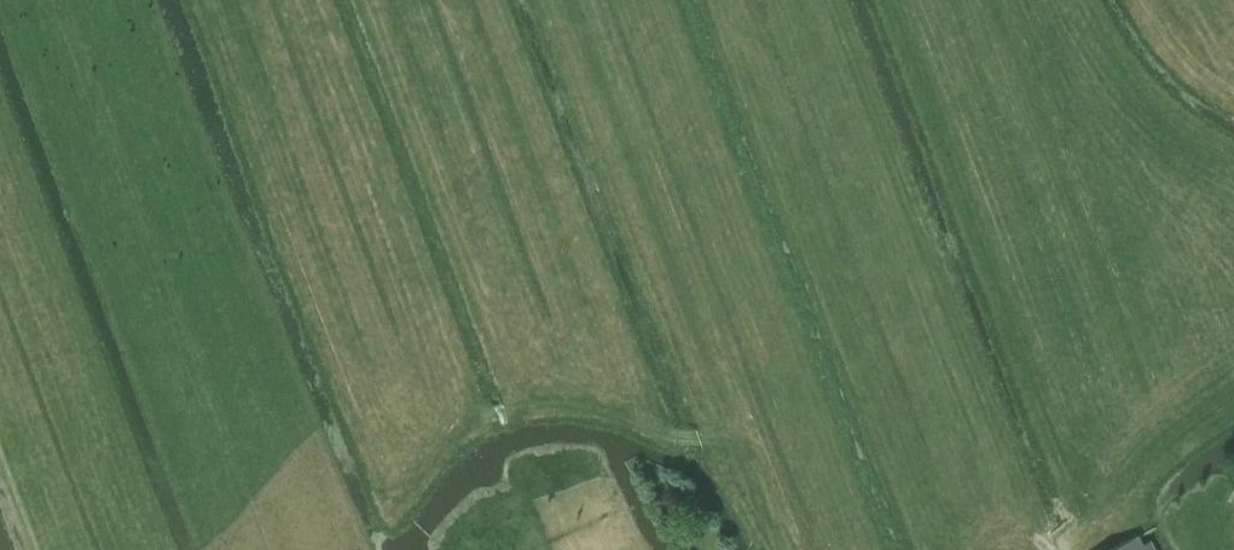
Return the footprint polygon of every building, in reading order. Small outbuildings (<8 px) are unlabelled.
[(1137,534),(1107,549),(1145,549),(1137,534)]
